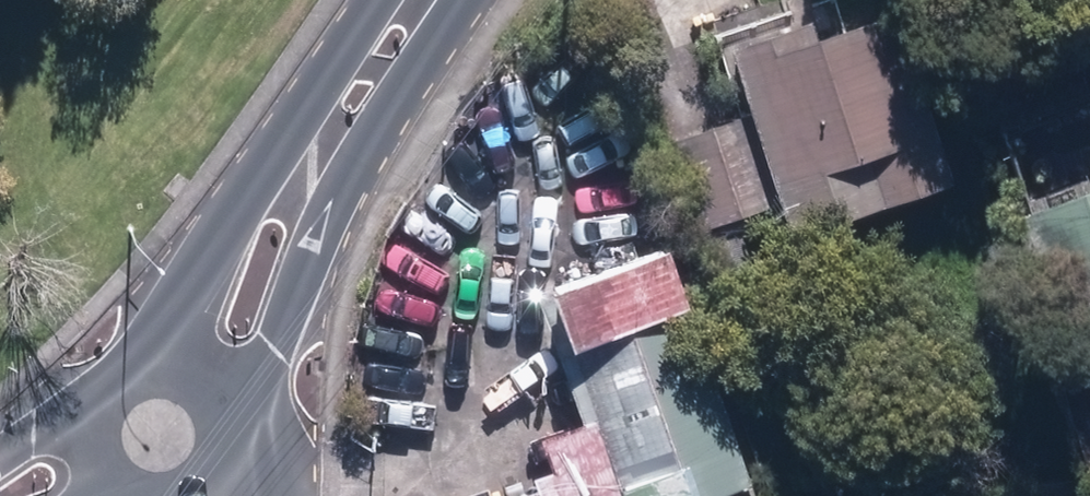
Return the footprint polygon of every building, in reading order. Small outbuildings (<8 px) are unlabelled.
[(773,201),(783,234),(947,178),(890,9),(813,36),(806,16),(720,45),(744,114),(665,140),(695,228),(773,201)] [(1026,196),(1089,377),(1089,173),(1026,196)] [(545,495),(697,495),(728,485),(732,495),(758,495),(670,238),(539,283),(584,415),(545,429),(557,464),(536,471),(545,495)]
